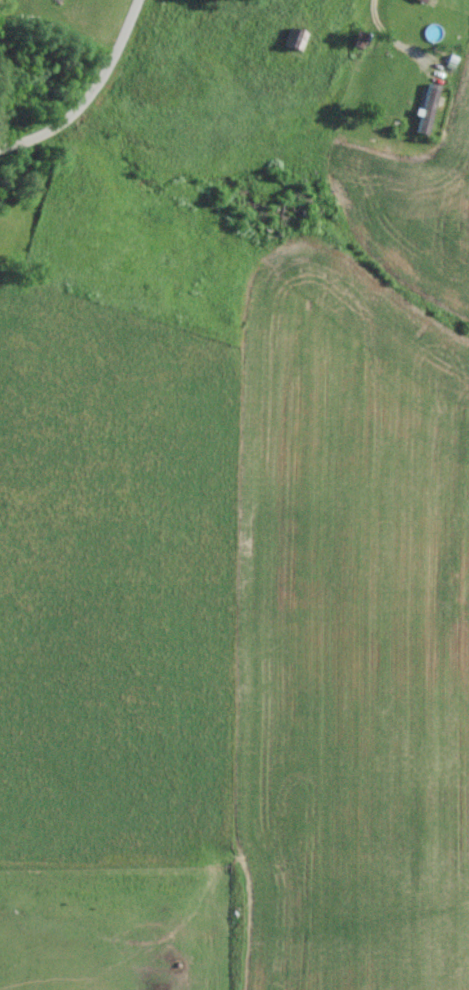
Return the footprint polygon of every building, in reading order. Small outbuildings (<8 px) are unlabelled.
[(429,133),(440,84),(426,81),(415,130),(429,133)]
